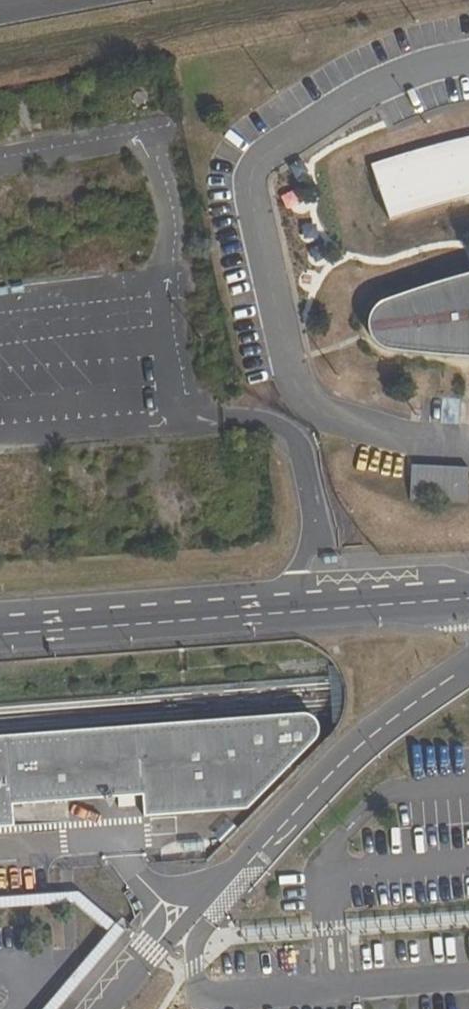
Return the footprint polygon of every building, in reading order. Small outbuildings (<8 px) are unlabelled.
[(373,166),(389,223),(403,218),(420,212),(432,208),(448,203),(460,200),(468,198),(468,138),(452,142),(430,148),(406,155),(387,161),(373,166)] [(448,280),(405,293),(378,303),(370,312),(368,326),(374,343),(386,349),(441,356),(468,357),(468,274),(448,280)] [(408,464),(406,501),(467,503),(468,466),(408,464)] [(339,564),(338,556),(323,557),(324,565),(339,564)] [(14,826),(12,805),(142,795),(144,817),(247,809),(316,739),(317,737),(318,733),(318,728),(318,723),(316,720),(312,716),(308,714),(304,714),(0,736),(0,827),(14,826)]
